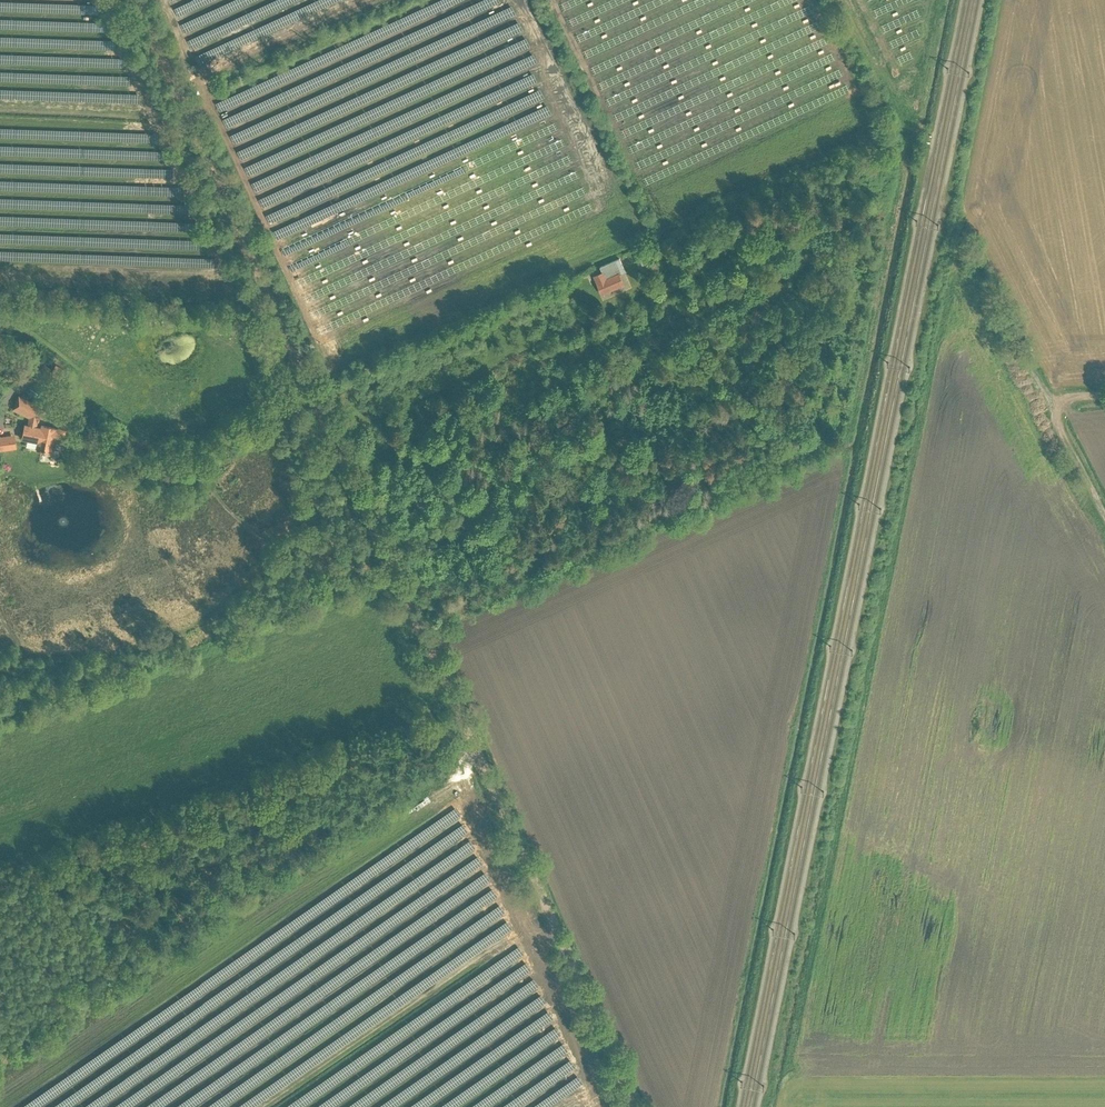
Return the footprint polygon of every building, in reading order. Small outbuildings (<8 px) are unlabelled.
[(632,252),(639,267),(648,263),(641,248),(632,252)] [(603,273),(595,276),(598,283),(603,293),(623,284),(619,275),(626,272),(620,259),(601,267),(603,273)] [(50,373),(62,380),(67,371),(55,364),(50,373)] [(38,369),(33,365),(32,365),(25,374),(30,379),(38,369)] [(29,416),(27,425),(24,424),(21,437),(37,441),(36,449),(49,452),(52,439),(61,441),(64,430),(41,425),(40,428),(35,426),(36,420),(37,420),(43,408),(18,396),(12,408),(29,416)] [(11,448),(9,435),(0,436),(0,449),(11,448)]
